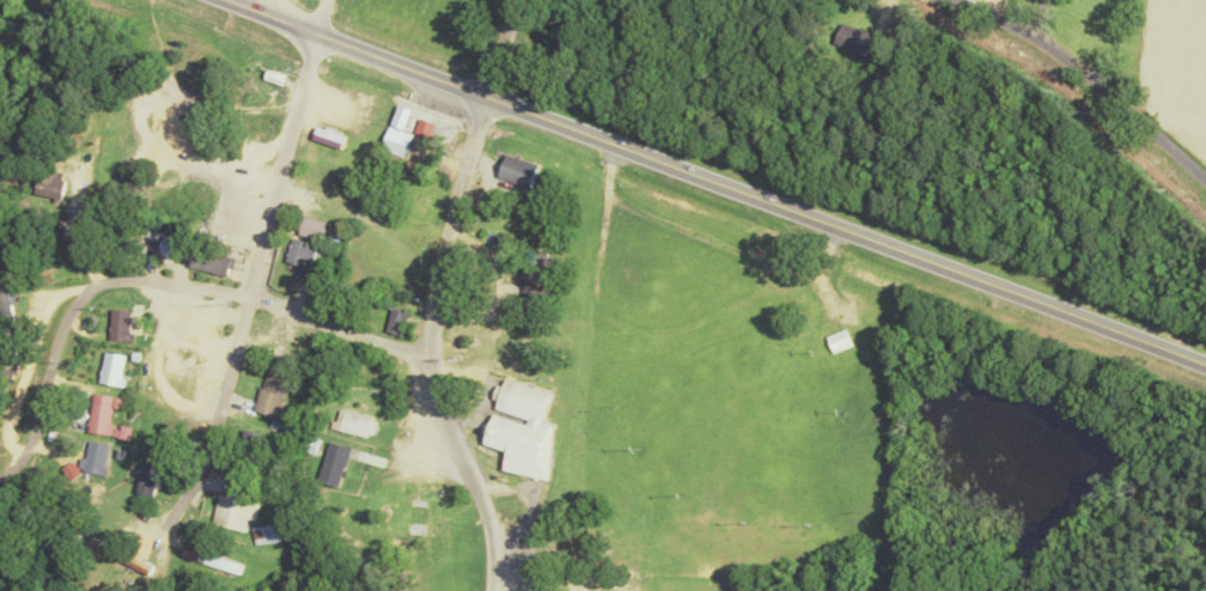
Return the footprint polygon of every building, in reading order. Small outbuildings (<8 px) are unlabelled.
[(842,23),(834,41),(851,49),(846,59),(854,62),(858,54),(869,59),(877,38),(842,23)] [(409,158),(416,135),(450,146),(457,124),(396,104),(381,149),(409,158)] [(499,178),(530,189),(538,165),(507,154),(499,178)] [(61,201),(66,174),(41,169),(36,196),(61,201)] [(299,235),(321,241),(326,222),(304,217),(299,235)] [(179,240),(163,235),(157,255),(173,260),(179,240)] [(287,263),(312,269),(317,246),(292,240),(287,263)] [(189,267),(229,279),(235,259),(195,247),(189,267)] [(548,253),(523,252),(522,299),(546,300),(548,253)] [(404,338),(411,314),(394,309),(387,333),(404,338)] [(130,343),(130,310),(111,310),(111,343),(130,343)] [(853,346),(847,330),(827,337),(833,354),(853,346)] [(14,381),(20,358),(0,352),(0,353),(0,377),(14,381)] [(118,388),(127,358),(108,352),(99,383),(118,388)] [(289,377),(265,372),(256,413),(280,419),(289,377)] [(544,482),(560,426),(544,422),(553,393),(505,379),(495,413),(485,446),(509,453),(504,470),(544,482)] [(112,435),(113,396),(92,395),(91,434),(112,435)] [(334,428),(371,441),(379,422),(342,408),(334,428)] [(266,435),(244,430),(238,460),(259,465),(266,435)] [(104,476),(108,445),(87,442),(83,473),(104,476)] [(353,449),(331,442),(319,483),(340,490),(353,449)] [(152,499),(164,466),(147,460),(136,494),(152,499)] [(257,522),(261,505),(220,495),(212,525),(246,534),(250,520),(257,522)] [(428,534),(428,501),(410,501),(410,534),(428,534)] [(241,564),(201,554),(199,563),(239,573),(241,564)]
